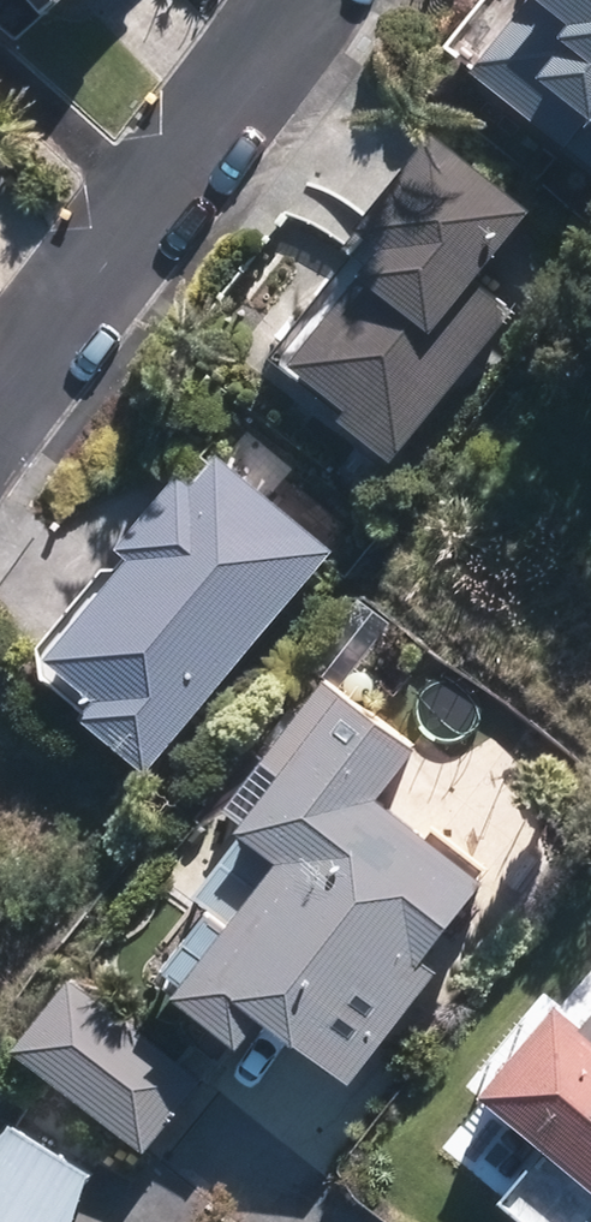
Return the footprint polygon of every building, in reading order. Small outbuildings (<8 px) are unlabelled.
[(75,14),(90,0),(62,0),(75,14)] [(504,76),(590,144),(590,0),(564,0),(504,76)] [(546,209),(458,145),(301,358),(427,451),(531,310),(492,282),(546,209)] [(169,554),(69,678),(178,765),(350,552),(241,464),(219,492),(204,481),(155,542),(169,554)] [(432,746),(381,708),(291,829),(333,860),(230,998),(276,1032),(295,1005),(382,1069),(458,967),(448,960),(506,881),(394,798),(432,746)] [(510,1076),(574,1128),(531,1181),(582,1221),(590,1221),(590,985),(587,982),(510,1076)] [(191,1081),(74,990),(21,1058),(138,1148),(191,1081)] [(13,1136),(0,1148),(0,1221),(89,1221),(99,1191),(13,1136)]
